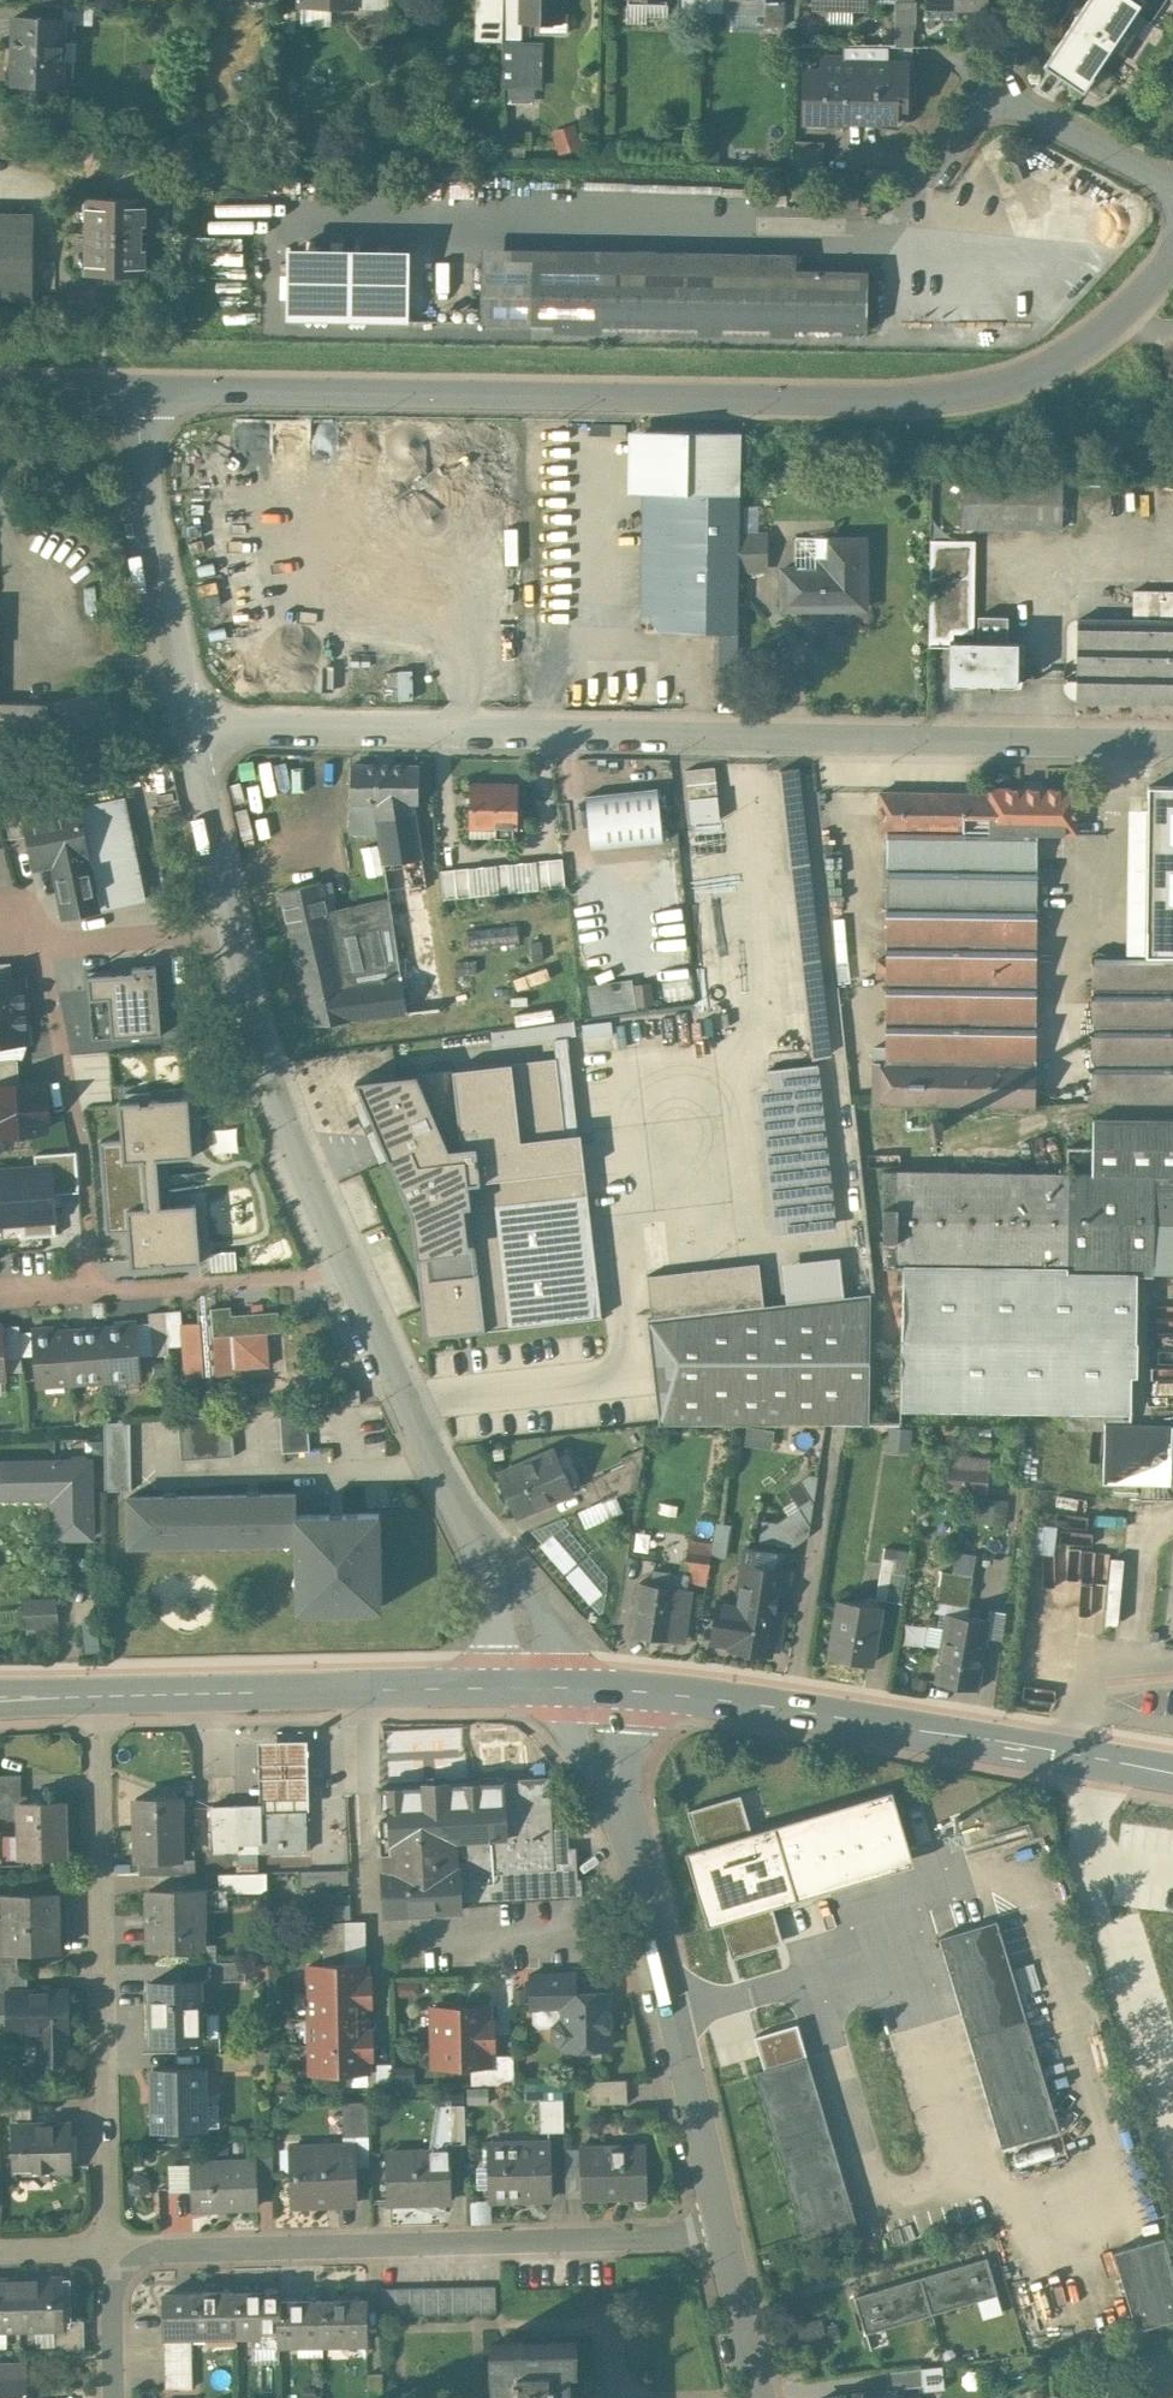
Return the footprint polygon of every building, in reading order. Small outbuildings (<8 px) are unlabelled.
[(300,6),(305,6),(305,8),(307,8),(307,6),(351,7),(351,9),(387,9),(387,2),(359,2),(359,0),(300,0),(300,6)] [(484,21),(502,22),(503,0),(484,0),(484,21)] [(502,22),(502,46),(521,47),(522,42),(522,22),(522,15),(522,0),(503,0),(502,22)] [(522,15),(558,15),(559,0),(522,0),(522,15)] [(677,11),(703,12),(704,0),(678,0),(677,11)] [(703,12),(725,12),(725,0),(704,0),(703,12)] [(725,12),(764,13),(766,13),(766,1),(766,0),(725,0),(725,12)] [(814,1),(820,6),(829,6),(829,22),(851,22),(852,2),(864,3),(864,0),(814,0),(814,1)] [(1043,65),(1083,92),(1112,49),(1126,28),(1136,12),(1144,0),(1086,0),(1043,65)] [(1136,12),(1150,22),(1165,0),(1144,0),(1136,12)] [(787,26),(786,1),(766,1),(766,13),(764,13),(764,26),(787,26)] [(912,1),(894,1),(894,46),(912,47),(912,1)] [(63,18),(15,16),(12,84),(60,85),(63,18)] [(1126,28),(1112,49),(1125,58),(1140,36),(1126,28)] [(543,42),(522,42),(521,47),(521,48),(534,60),(533,85),(501,84),(500,88),(541,89),(543,42)] [(521,47),(502,46),(501,84),(533,85),(534,60),(521,48),(521,47)] [(883,46),(844,46),(844,58),(846,58),(845,65),(883,66),(883,46)] [(820,70),(804,70),(803,118),(844,119),(844,118),(845,65),(846,58),(844,58),(821,57),(820,70)] [(883,66),(845,65),(844,118),(896,119),(896,105),(906,106),(906,67),(905,67),(883,66)] [(579,124),(558,128),(562,151),(584,146),(579,124)] [(823,141),(794,140),(793,184),(821,185),(823,141)] [(1020,160),(1011,164),(1017,178),(1026,174),(1020,160)] [(144,198),(88,197),(87,274),(143,275),(144,198)] [(0,230),(0,281),(30,282),(30,261),(31,231),(0,230)] [(288,248),(288,314),(408,315),(409,249),(288,248)] [(56,261),(30,261),(30,282),(30,288),(22,288),(22,291),(55,291),(56,261)] [(868,271),(481,265),(481,318),(529,323),(867,329),(868,271)] [(740,433),(644,432),(643,492),(663,492),(663,494),(677,494),(677,492),(739,493),(740,433)] [(1060,481),(964,480),(964,527),(1060,528),(1060,481)] [(739,493),(677,492),(677,494),(676,532),(675,632),(719,632),(717,700),(734,701),(737,570),(738,536),(739,493)] [(676,532),(646,532),(645,565),(661,565),(661,596),(658,596),(652,601),(652,610),(661,610),(660,631),(675,632),(676,532)] [(764,536),(738,536),(737,570),(764,569),(764,536)] [(864,539),(816,539),(817,568),(782,568),(782,609),(865,608),(864,539)] [(975,541),(931,540),(929,647),(949,647),(949,641),(951,641),(951,633),(973,634),(975,541)] [(661,565),(645,565),(645,601),(652,601),(658,596),(661,596),(661,565)] [(951,641),(949,641),(949,647),(949,683),(1017,684),(1018,642),(1007,642),(1007,617),(977,616),(977,641),(951,641)] [(1077,620),(1076,702),(1172,704),(1172,622),(1077,620)] [(127,723),(114,725),(115,730),(119,747),(118,747),(119,749),(132,746),(127,723)] [(418,766),(351,765),(350,803),(413,803),(418,803),(418,766)] [(688,767),(694,840),(724,838),(718,765),(688,767)] [(797,768),(779,770),(813,1057),(831,1055),(797,768)] [(517,786),(471,785),(470,827),(492,827),(512,827),(516,827),(517,786)] [(1091,955),(1090,1101),(1172,1102),(1172,787),(1148,786),(1146,955),(1091,955)] [(657,788),(586,796),(592,849),(663,842),(657,788)] [(989,793),(880,792),(879,831),(887,831),(1037,833),(1075,833),(1078,789),(989,788),(989,793)] [(29,798),(0,804),(10,839),(29,835),(25,818),(33,817),(29,798)] [(123,799),(77,808),(98,908),(144,898),(123,799)] [(421,857),(413,803),(374,803),(383,863),(421,857)] [(33,817),(25,818),(29,835),(35,866),(54,862),(62,902),(72,913),(98,908),(77,808),(33,817)] [(512,827),(492,827),(492,833),(492,837),(512,837),(512,827)] [(1037,833),(887,831),(887,959),(878,959),(877,974),(874,974),(874,1103),(1015,1105),(1035,1105),(1037,833)] [(563,858),(440,870),(443,899),(566,887),(563,858)] [(327,912),(320,882),(280,892),(310,1025),(352,1020),(327,912)] [(389,898),(327,912),(352,1020),(407,1013),(389,898)] [(0,963),(0,979),(12,978),(11,962),(0,963)] [(156,966),(88,971),(93,1039),(162,1034),(160,1014),(156,966)] [(26,1009),(23,977),(12,978),(0,979),(0,1011),(26,1009)] [(593,1010),(656,1006),(654,978),(591,982),(593,1010)] [(0,1011),(0,1044),(28,1042),(26,1009),(0,1011)] [(189,1012),(160,1014),(162,1034),(163,1047),(192,1045),(189,1012)] [(556,1057),(355,1079),(412,1213),(426,1336),(601,1315),(581,1133),(579,1134),(567,1037),(553,1038),(556,1057)] [(0,1060),(0,1085),(20,1083),(18,1059),(0,1060)] [(819,1063),(767,1068),(768,1085),(756,1087),(772,1232),(837,1225),(819,1063)] [(0,1085),(0,1133),(44,1129),(43,1118),(48,1117),(46,1093),(41,1094),(40,1082),(20,1083),(0,1085)] [(162,1264),(200,1261),(196,1204),(161,1206),(157,1157),(192,1155),(188,1098),(150,1101),(150,1103),(140,1103),(140,1101),(120,1102),(123,1139),(100,1141),(107,1231),(129,1230),(131,1266),(150,1265),(150,1262),(162,1262),(162,1264)] [(898,1170),(891,1170),(883,1170),(883,1184),(883,1207),(883,1266),(903,1266),(902,1409),(1131,1411),(1131,1374),(1138,1374),(1138,1341),(1138,1274),(1172,1274),(1172,1120),(1092,1119),(1092,1147),(1092,1172),(1066,1172),(898,1170)] [(1092,1147),(1067,1147),(1066,1172),(1092,1172),(1092,1147)] [(35,1154),(36,1168),(51,1167),(53,1191),(80,1189),(77,1151),(35,1154)] [(0,1171),(0,1223),(23,1222),(24,1237),(57,1234),(53,1191),(51,1167),(36,1168),(0,1171)] [(218,1269),(240,1268),(239,1249),(217,1251),(218,1269)] [(838,1257),(782,1262),(786,1303),(845,1296),(838,1257)] [(759,1263),(646,1275),(652,1318),(764,1306),(759,1263)] [(652,1318),(648,1319),(659,1423),(869,1422),(871,1293),(845,1296),(786,1303),(764,1306),(652,1318)] [(230,1306),(210,1308),(211,1313),(198,1314),(198,1322),(181,1323),(182,1338),(185,1377),(235,1373),(235,1368),(269,1366),(266,1332),(280,1331),(278,1311),(231,1315),(230,1306)] [(180,1310),(166,1312),(168,1339),(182,1338),(181,1323),(180,1310)] [(166,1312),(148,1313),(152,1356),(169,1354),(168,1339),(166,1312)] [(135,1323),(117,1324),(117,1329),(102,1330),(105,1378),(139,1376),(135,1323)] [(52,1329),(34,1330),(38,1383),(71,1381),(68,1332),(52,1333),(52,1329)] [(102,1330),(68,1332),(71,1381),(105,1378),(102,1330)] [(307,1408),(279,1410),(282,1453),(310,1451),(307,1408)] [(231,1413),(204,1415),(208,1458),(234,1456),(231,1413)] [(204,1415),(178,1417),(181,1460),(208,1458),(204,1415)] [(130,1421),(104,1423),(104,1466),(131,1464),(130,1421)] [(891,1447),(913,1449),(915,1427),(893,1425),(891,1447)] [(1166,1430),(1112,1429),(1112,1440),(1104,1440),(1104,1457),(1103,1457),(1102,1478),(1165,1479),(1166,1430)] [(644,1448),(621,1457),(627,1471),(641,1465),(644,1448)] [(553,1450),(500,1474),(517,1514),(570,1490),(553,1450)] [(958,1467),(950,1466),(947,1489),(975,1491),(977,1468),(976,1468),(977,1459),(959,1458),(958,1467)] [(989,1460),(977,1459),(976,1468),(977,1468),(975,1491),(986,1492),(989,1460)] [(55,1461),(55,1464),(0,1465),(0,1493),(56,1491),(57,1537),(92,1536),(90,1460),(55,1461)] [(131,1464),(104,1466),(105,1491),(131,1490),(131,1464)] [(627,1471),(594,1485),(602,1503),(637,1487),(641,1465),(627,1471)] [(296,1516),(295,1494),(127,1497),(128,1545),(297,1542),(298,1609),(313,1609),(313,1610),(366,1609),(366,1608),(380,1607),(379,1514),(296,1516)] [(983,1496),(983,1521),(1010,1522),(1011,1497),(983,1496)] [(798,1526),(762,1520),(759,1541),(795,1547),(798,1526)] [(559,1532),(546,1541),(591,1603),(604,1593),(559,1532)] [(712,1544),(688,1541),(684,1569),(692,1570),(690,1581),(706,1584),(712,1544)] [(784,1553),(747,1546),(744,1564),(781,1570),(784,1553)] [(631,1574),(644,1579),(651,1560),(638,1555),(631,1574)] [(907,1564),(882,1559),(875,1599),(901,1603),(907,1564)] [(781,1570),(744,1564),(738,1604),(738,1605),(770,1610),(773,1593),(787,1595),(791,1572),(781,1570)] [(973,1576),(942,1571),(936,1602),(968,1607),(973,1576)] [(683,1576),(653,1572),(651,1584),(639,1582),(631,1633),(670,1639),(670,1638),(682,1640),(690,1590),(681,1589),(683,1576)] [(25,1629),(60,1629),(60,1597),(26,1597),(25,1629)] [(881,1606),(838,1599),(829,1656),(831,1656),(831,1659),(849,1662),(849,1659),(872,1663),(881,1606)] [(738,1604),(718,1601),(712,1642),(732,1645),(738,1605),(738,1604)] [(770,1610),(738,1605),(732,1645),(731,1648),(769,1654),(770,1649),(779,1650),(784,1612),(770,1610)] [(989,1620),(947,1613),(936,1682),(977,1689),(989,1620)] [(307,1739),(257,1740),(259,1804),(260,1804),(260,1806),(306,1804),(306,1809),(309,1809),(307,1739)] [(0,1775),(0,1816),(21,1821),(20,1801),(22,1801),(21,1774),(0,1775)] [(546,1780),(378,1788),(380,1810),(388,1809),(389,1820),(382,1820),(380,1822),(383,1872),(425,1869),(426,1874),(551,1867),(550,1848),(549,1828),(546,1780)] [(700,1846),(687,1850),(709,1923),(913,1864),(891,1790),(750,1831),(700,1846)] [(689,1811),(700,1846),(750,1831),(740,1796),(689,1811)] [(179,1797),(136,1798),(137,1859),(139,1860),(181,1859),(179,1797)] [(22,1801),(20,1801),(21,1821),(21,1830),(21,1856),(24,1856),(66,1856),(64,1800),(22,1801)] [(236,1805),(236,1806),(213,1806),(211,1806),(212,1850),(238,1849),(238,1842),(259,1842),(261,1842),(260,1811),(259,1811),(259,1805),(238,1806),(238,1805),(236,1805)] [(306,1809),(260,1811),(261,1842),(259,1842),(260,1852),(307,1851),(306,1809)] [(567,1827),(549,1828),(550,1848),(569,1847),(567,1827)] [(21,1830),(0,1830),(0,1864),(24,1863),(24,1856),(21,1856),(21,1830)] [(569,1847),(550,1848),(551,1867),(576,1866),(576,1847),(569,1847)] [(181,1859),(139,1860),(139,1875),(195,1873),(195,1858),(181,1859)] [(551,1867),(426,1874),(428,1912),(461,1910),(460,1901),(582,1894),(581,1878),(577,1879),(576,1866),(551,1867)] [(425,1869),(383,1872),(385,1910),(389,1913),(428,1912),(426,1874),(425,1869)] [(267,1872),(219,1873),(219,1892),(267,1891),(267,1872)] [(200,1888),(150,1889),(150,1948),(201,1947),(200,1888)] [(56,1892),(5,1894),(6,1951),(17,1951),(57,1950),(56,1892)] [(354,1903),(327,1904),(327,1917),(355,1915),(354,1903)] [(1059,2130),(997,1920),(939,1937),(1002,2147),(1059,2130)] [(0,1951),(0,1966),(17,1965),(17,1951),(6,1951),(0,1951)] [(245,1961),(205,1962),(206,1981),(246,1980),(245,1961)] [(366,1964),(308,1965),(309,1992),(370,1991),(370,1984),(366,1984),(366,1964)] [(27,1965),(17,1965),(0,1966),(0,1994),(7,1994),(7,1992),(27,1991),(27,1965)] [(573,1973),(531,1974),(531,2005),(532,2006),(533,2005),(538,2000),(555,2000),(559,2005),(559,1994),(573,1994),(573,1973)] [(199,2015),(198,1980),(151,1981),(152,2039),(200,2038),(200,2035),(197,2035),(196,2015),(199,2015)] [(27,1991),(7,1992),(7,1994),(8,2032),(40,2031),(40,2064),(67,2063),(66,2030),(69,2030),(68,1990),(27,1991)] [(370,1998),(370,1991),(309,1992),(310,2019),(367,2017),(367,1998),(370,1998)] [(607,1995),(607,1993),(573,1994),(559,1994),(559,2005),(560,2014),(563,2014),(563,2022),(560,2022),(555,2027),(555,2039),(560,2044),(564,2044),(564,2048),(567,2048),(572,2052),(587,2052),(591,2048),(608,2047),(608,2046),(607,2046),(607,2029),(608,2029),(608,2028),(606,2026),(605,2015),(608,2012),(608,2011),(606,2011),(606,1995),(607,1995)] [(559,2005),(555,2000),(538,2000),(533,2005),(532,2006),(533,2022),(538,2027),(555,2027),(560,2022),(563,2022),(563,2014),(560,2014),(559,2005)] [(489,2028),(489,2006),(432,2007),(432,2036),(493,2035),(493,2028),(489,2028)] [(367,2017),(310,2019),(310,2045),(371,2043),(371,2036),(367,2036),(367,2017)] [(756,2036),(766,2068),(807,2056),(797,2023),(756,2036)] [(493,2042),(493,2035),(432,2036),(433,2065),(490,2064),(490,2042),(493,2042)] [(371,2043),(310,2045),(311,2072),(368,2071),(368,2051),(371,2051),(371,2043)] [(256,2051),(215,2052),(215,2070),(257,2069),(256,2051)] [(766,2068),(755,2072),(804,2237),(856,2221),(807,2056),(766,2068)] [(202,2067),(153,2068),(154,2129),(202,2127),(202,2105),(203,2105),(202,2067)] [(625,2080),(591,2081),(592,2103),(626,2102),(625,2080)] [(563,2099),(539,2100),(540,2132),(564,2132),(563,2099)] [(367,2101),(342,2102),(343,2136),(369,2135),(367,2101)] [(464,2104),(446,2105),(447,2143),(448,2143),(465,2142),(464,2104)] [(446,2105),(436,2105),(429,2151),(449,2150),(448,2143),(447,2143),(446,2105)] [(32,2124),(31,2113),(12,2114),(12,2125),(32,2124)] [(32,2124),(12,2125),(13,2171),(71,2169),(70,2123),(32,2124)] [(272,2140),(255,2140),(256,2161),(257,2171),(273,2170),(272,2140)] [(551,2198),(549,2142),(505,2143),(505,2163),(503,2163),(503,2168),(489,2168),(490,2200),(551,2198)] [(354,2146),(298,2147),(299,2171),(291,2172),(292,2205),(356,2203),(354,2146)] [(643,2146),(580,2148),(580,2150),(587,2149),(588,2167),(583,2167),(584,2195),(582,2195),(582,2197),(644,2196),(643,2146)] [(429,2151),(389,2153),(391,2202),(451,2200),(449,2150),(429,2151)] [(256,2161),(190,2163),(192,2208),(258,2206),(257,2171),(256,2161)] [(1114,2251),(1137,2329),(1172,2318),(1172,2263),(1165,2236),(1114,2251)] [(987,2257),(855,2296),(865,2333),(998,2294),(987,2257)] [(70,2278),(19,2280),(21,2328),(54,2327),(55,2327),(55,2320),(71,2320),(70,2278)] [(0,2280),(0,2328),(21,2328),(19,2280),(0,2280)] [(495,2286),(381,2289),(382,2316),(496,2314),(495,2286)] [(279,2292),(235,2293),(236,2335),(278,2334),(278,2344),(279,2344),(278,2302),(279,2302),(279,2292)] [(193,2293),(164,2294),(164,2332),(191,2332),(190,2294),(193,2294),(193,2293)] [(236,2335),(235,2293),(193,2294),(190,2294),(191,2332),(191,2336),(236,2335)] [(366,2300),(322,2301),(322,2343),(367,2342),(366,2300)] [(322,2343),(322,2301),(279,2302),(278,2302),(279,2344),(322,2343)] [(822,2318),(796,2325),(803,2351),(829,2344),(822,2318)] [(71,2320),(55,2320),(55,2327),(54,2327),(55,2349),(85,2348),(84,2320),(71,2320)] [(164,2332),(164,2347),(191,2346),(191,2336),(191,2332),(164,2332)] [(525,2344),(525,2343),(490,2344),(490,2372),(498,2372),(498,2397),(553,2397),(570,2396),(570,2364),(577,2364),(577,2342),(541,2343),(525,2344)] [(192,2360),(191,2346),(164,2347),(164,2360),(192,2360)] [(192,2374),(192,2360),(164,2360),(164,2374),(192,2374)] [(26,2362),(0,2363),(0,2397),(27,2397),(27,2393),(43,2392),(42,2369),(26,2369),(26,2362)] [(923,2368),(887,2372),(887,2373),(893,2372),(895,2388),(921,2385),(919,2369),(923,2369),(923,2368)] [(368,2373),(369,2397),(383,2397),(382,2373),(368,2373)] [(192,2374),(164,2374),(165,2388),(192,2388),(192,2374)]
